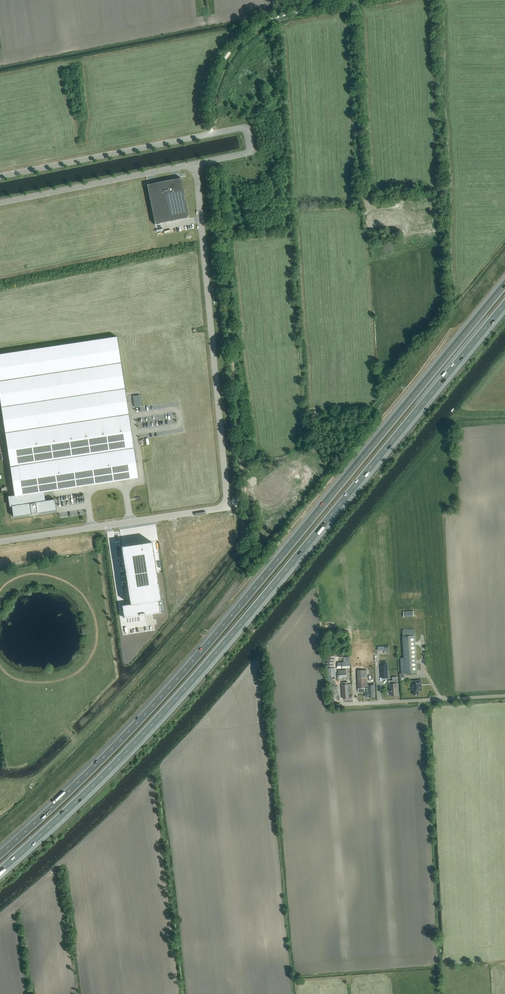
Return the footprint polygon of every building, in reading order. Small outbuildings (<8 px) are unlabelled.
[(181,178),(147,185),(155,224),(189,217),(181,178)] [(384,222),(399,221),(399,213),(398,213),(398,209),(383,210),(383,212),(378,212),(378,220),(384,220),(384,222)] [(407,220),(431,218),(431,211),(404,212),(405,224),(407,224),(407,220)] [(117,336),(0,354),(0,400),(14,496),(9,496),(10,506),(11,505),(13,516),(32,514),(33,514),(33,513),(36,512),(37,513),(38,513),(56,510),(55,499),(44,500),(43,491),(138,477),(117,336)] [(299,479),(303,479),(302,466),(292,467),(293,478),(294,478),(294,484),(296,484),(296,485),(300,485),(299,479)] [(130,604),(122,605),(124,617),(140,615),(140,613),(143,613),(144,614),(153,613),(160,612),(158,600),(160,599),(156,573),(152,542),(121,546),(130,604)] [(405,673),(417,673),(415,636),(403,636),(404,658),(405,673)] [(368,684),(367,677),(367,670),(358,670),(358,688),(366,688),(367,691),(365,691),(365,697),(374,697),(374,692),(375,692),(374,684),(368,684)] [(393,683),(393,682),(398,682),(398,676),(392,676),(393,680),(389,680),(389,691),(391,691),(391,696),(398,695),(397,689),(399,689),(398,683),(393,683)] [(419,694),(419,690),(422,690),(421,680),(412,681),(413,691),(413,695),(419,694)] [(348,684),(347,682),(342,682),(343,698),(349,698),(348,693),(351,693),(351,684),(348,684)]
